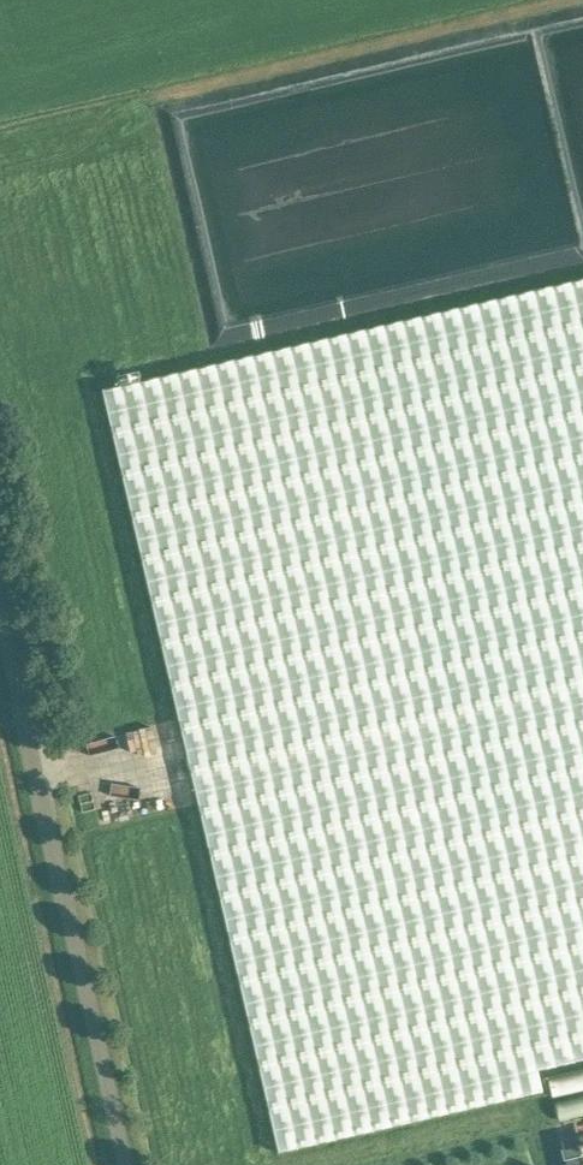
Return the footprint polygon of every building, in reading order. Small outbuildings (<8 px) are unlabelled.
[(103,390),(285,1149),(541,1087),(537,1070),(582,1060),(582,280),(103,390)] [(561,1140),(567,1164),(582,1164),(582,1135),(561,1140)]
